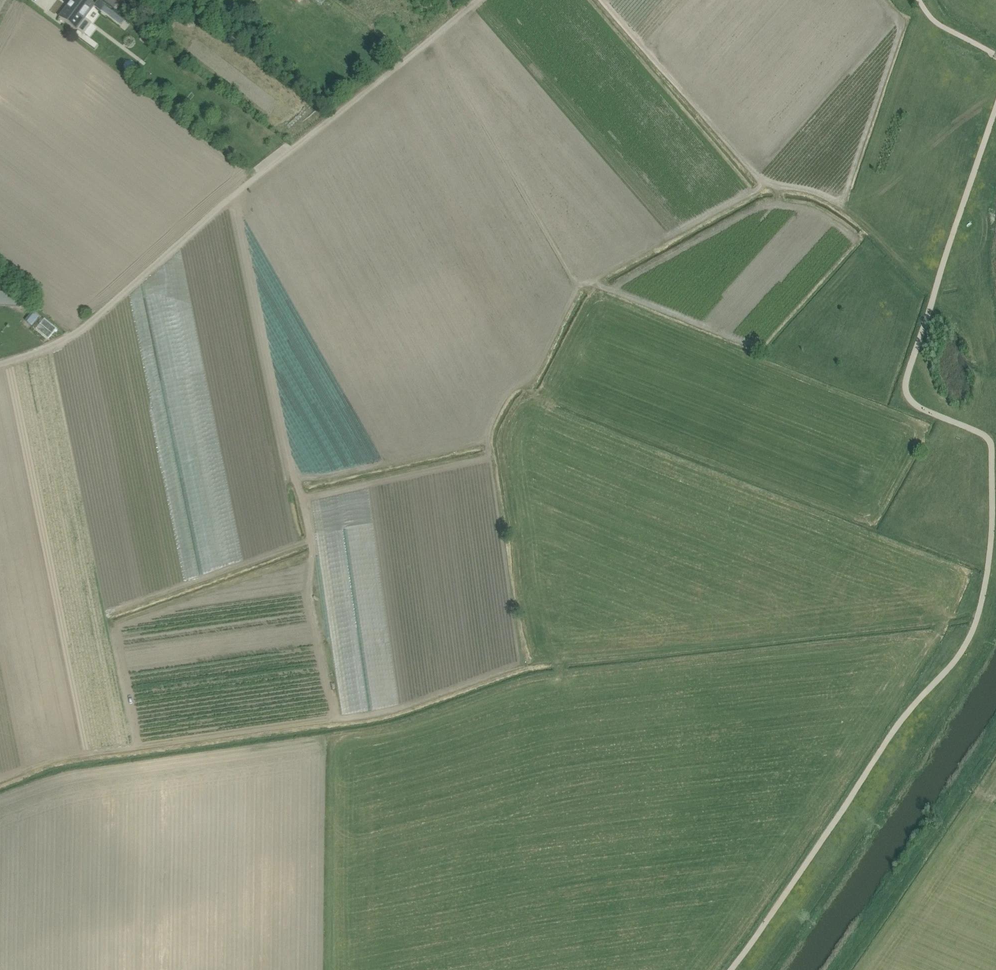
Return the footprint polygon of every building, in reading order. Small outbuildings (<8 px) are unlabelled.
[(88,0),(71,0),(66,6),(67,7),(59,17),(76,30),(95,5),(88,0)] [(108,6),(113,9),(118,4),(113,0),(108,6)] [(105,6),(102,10),(121,24),(124,21),(105,6)] [(98,45),(84,34),(80,39),(95,50),(98,45)] [(175,78),(184,74),(178,60),(169,64),(175,78)]
